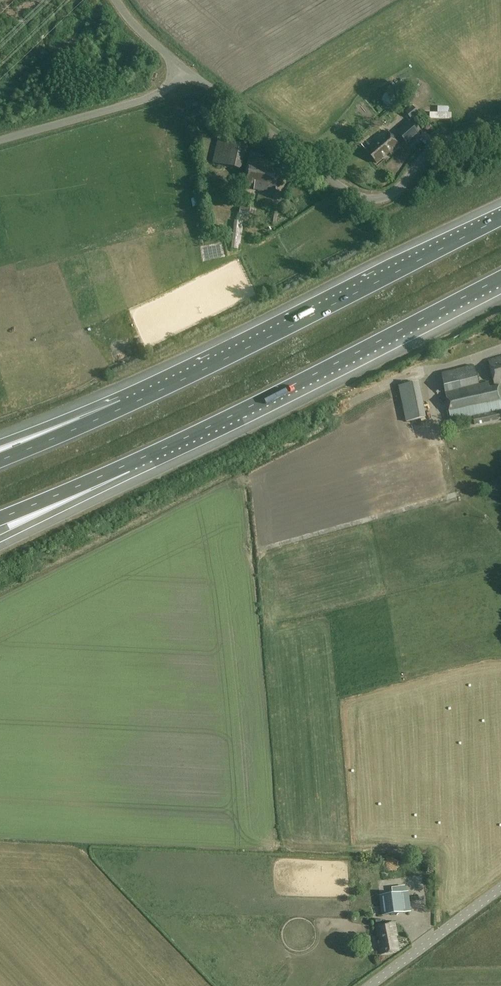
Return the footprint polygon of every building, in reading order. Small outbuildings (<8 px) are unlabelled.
[(409,93),(406,90),(403,93),(402,92),(392,101),(396,105),(409,93)] [(421,136),(409,121),(396,132),(408,146),(421,136)] [(400,148),(387,132),(374,142),(376,144),(366,152),(377,164),(389,154),(390,156),(400,148)] [(247,141),(236,139),(235,144),(218,140),(213,164),(240,170),(247,141)] [(280,163),(249,159),(245,186),(255,188),(255,190),(276,193),(280,163)] [(273,198),(258,196),(257,203),(272,206),(273,198)] [(250,208),(240,207),(239,214),(249,216),(250,208)] [(278,213),(272,212),(270,223),(276,224),(278,213)] [(488,362),(494,385),(500,383),(500,359),(488,362)] [(479,385),(474,366),(440,374),(445,392),(479,385)] [(426,418),(418,383),(399,387),(407,422),(426,418)] [(488,384),(445,393),(451,422),(473,417),(474,425),(500,420),(500,395),(499,387),(489,389),(488,384)] [(86,412),(112,402),(110,395),(84,406),(86,412)] [(411,912),(408,892),(379,896),(382,916),(411,912)] [(396,937),(394,923),(375,926),(380,955),(398,952),(395,937),(396,937)]
